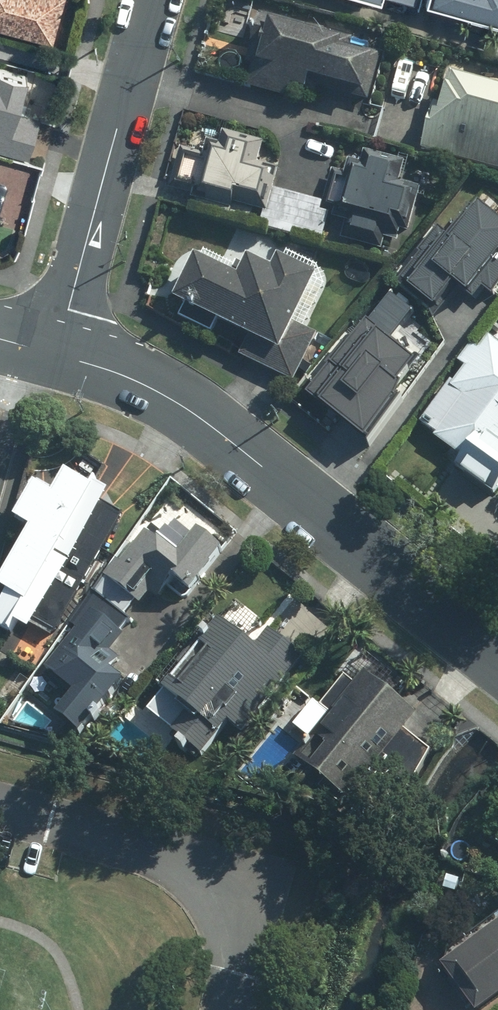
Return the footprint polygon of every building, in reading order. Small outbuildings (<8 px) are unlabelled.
[(54,42),(58,23),(63,0),(0,0),(0,31),(54,42)] [(422,3),(497,22),(497,0),(423,0),(422,3)] [(289,99),(294,80),(365,100),(378,57),(348,49),(350,41),(259,15),(244,65),(253,67),(247,87),(289,99)] [(0,70),(0,150),(27,158),(39,118),(14,111),(24,77),(0,70)] [(443,72),(421,151),(497,172),(497,87),(443,72)] [(223,136),(220,150),(205,146),(202,156),(183,151),(175,186),(256,207),(265,172),(255,169),(261,146),(223,136)] [(364,156),(361,167),(348,164),(345,175),(331,172),(321,211),(335,214),(333,223),(348,227),(345,240),(379,249),(383,235),(398,239),(400,233),(409,235),(420,196),(398,190),(404,167),(364,156)] [(476,287),(486,294),(497,280),(497,231),(475,212),(450,241),(438,232),(394,284),(431,316),(452,292),(464,302),(476,287)] [(171,305),(278,358),(315,283),(275,263),(269,276),(245,264),(235,284),(192,263),(171,305)] [(389,291),(308,388),(370,439),(413,387),(403,380),(419,361),(389,337),(412,310),(389,291)] [(464,371),(422,430),(463,459),(454,472),(493,500),(497,493),(497,348),(486,340),(478,352),(470,347),(456,366),(464,371)] [(64,468),(0,580),(0,598),(22,610),(18,618),(53,637),(122,516),(100,503),(106,492),(64,468)] [(220,554),(196,535),(177,559),(143,533),(71,627),(76,631),(44,672),(71,693),(54,716),(81,736),(122,683),(104,669),(118,651),(108,643),(147,592),(158,601),(171,584),(187,597),(220,554)] [(242,733),(303,657),(268,629),(251,650),(217,623),(144,714),(200,758),(228,722),(242,733)] [(354,688),(344,681),(320,711),(329,718),(292,765),(341,803),(370,767),(399,790),(429,753),(401,731),(413,716),(363,677),(354,688)] [(437,966),(469,1009),(476,1009),(497,994),(497,922),(437,966)]
